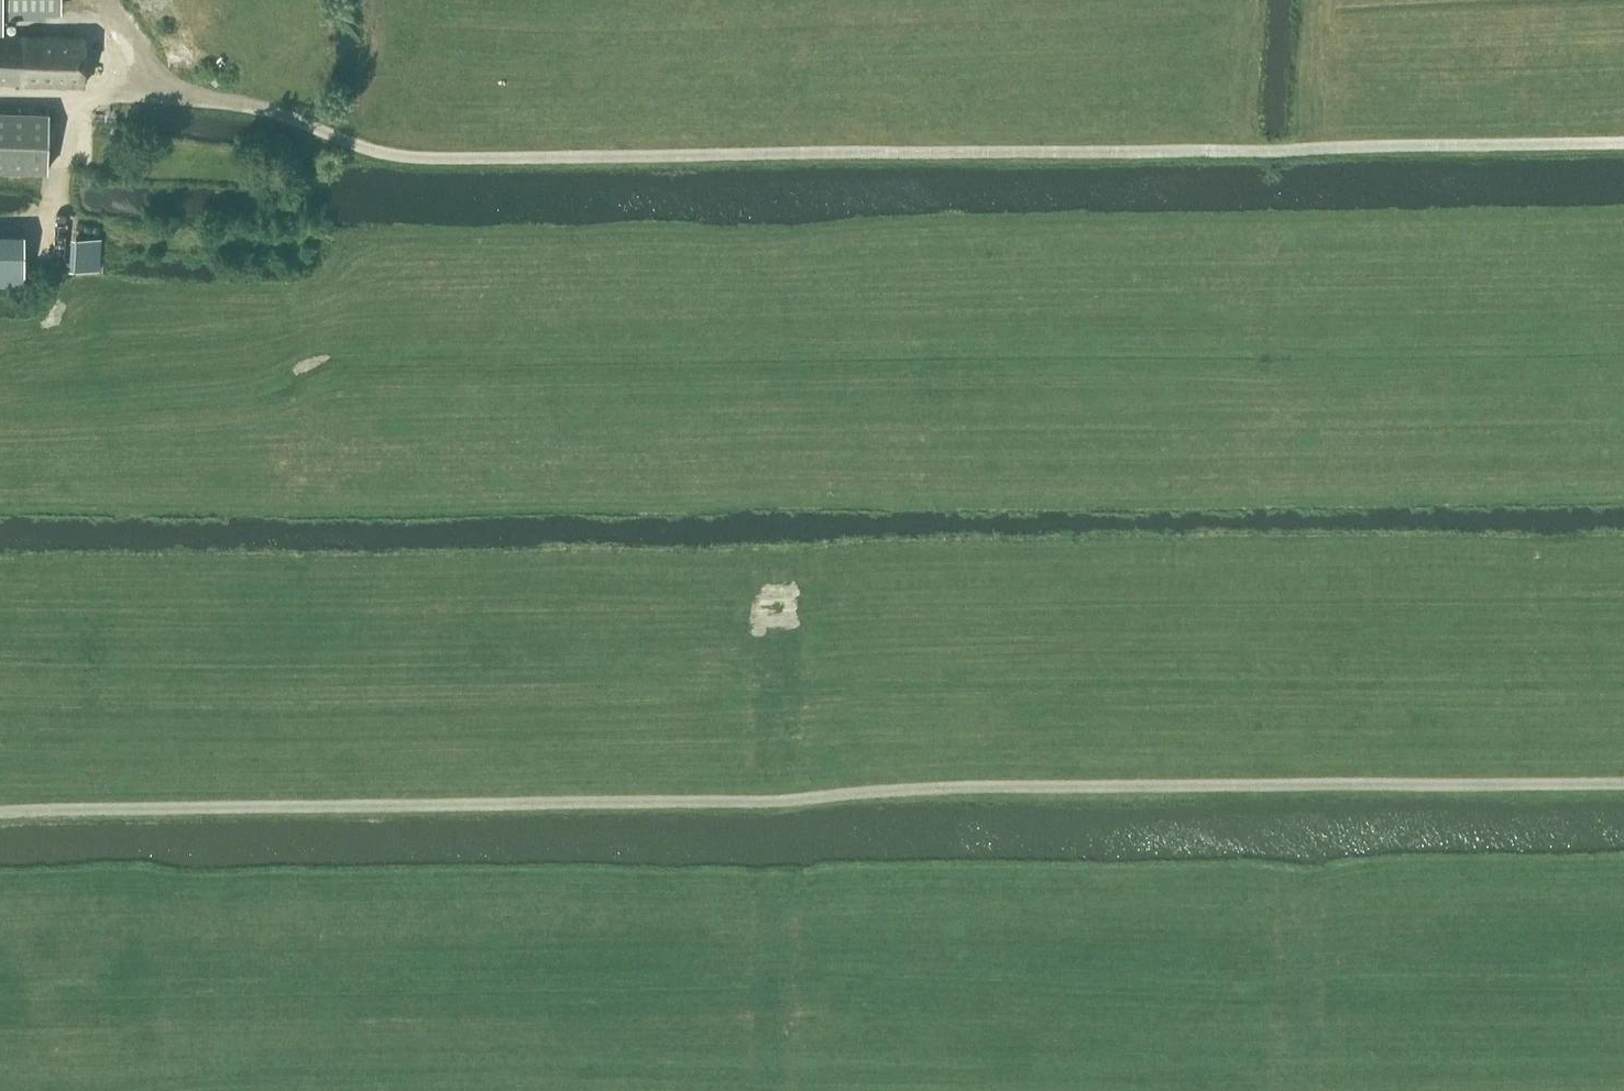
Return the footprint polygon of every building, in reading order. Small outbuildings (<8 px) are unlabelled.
[(3,27),(3,12),(46,12),(46,6),(61,6),(61,0),(0,0),(0,27),(3,27)] [(26,35),(0,35),(0,82),(85,84),(86,36),(26,35)] [(48,111),(0,110),(0,169),(47,170),(48,111)] [(0,236),(0,281),(24,281),(24,236),(0,236)] [(98,269),(100,238),(77,237),(75,268),(98,269)]
